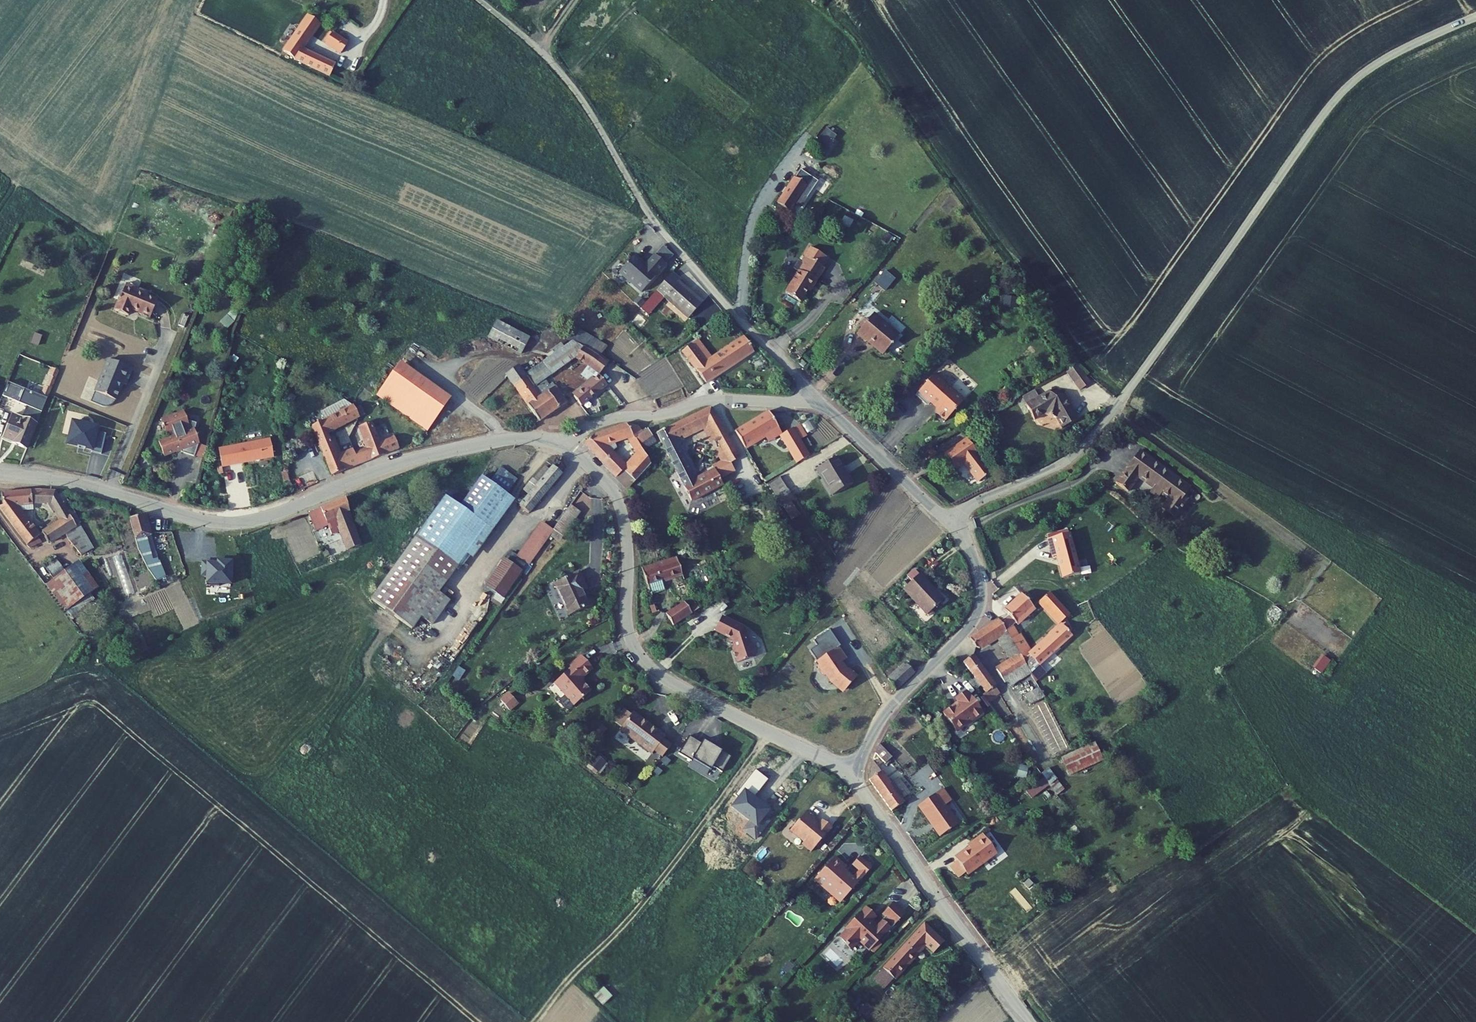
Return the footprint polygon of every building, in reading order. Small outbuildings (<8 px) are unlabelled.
[(315,7),(292,44),(337,64),(343,54),(310,39),(319,24),(351,42),(357,32),(315,7)] [(824,152),(836,136),(826,128),(814,144),(824,152)] [(797,174),(807,183),(816,169),(805,161),(797,174)] [(788,187),(799,195),(807,183),(797,174),(788,187)] [(824,252),(811,274),(825,283),(839,261),(837,259),(845,246),(829,236),(820,250),(824,252)] [(658,255),(646,245),(631,262),(653,282),(677,254),(666,245),(658,255)] [(684,262),(652,298),(659,305),(675,287),(690,301),(703,286),(687,270),(690,267),(684,262)] [(127,276),(116,299),(129,305),(133,298),(141,301),(140,303),(151,308),(160,290),(151,286),(152,283),(140,278),(139,281),(127,276)] [(1005,298),(1005,308),(1016,308),(1016,298),(1005,298)] [(227,329),(239,316),(232,310),(220,322),(227,329)] [(897,349),(910,332),(883,312),(878,318),(872,327),(867,332),(877,340),(880,337),(887,342),(888,346),(893,350),(897,349)] [(639,330),(646,321),(638,314),(631,323),(639,330)] [(497,316),(487,333),(519,352),(529,335),(497,316)] [(872,327),(878,318),(876,316),(869,325),(872,327)] [(584,330),(576,341),(599,358),(607,347),(584,330)] [(692,344),(682,352),(705,385),(754,352),(745,337),(706,365),(692,344)] [(517,389),(545,423),(570,402),(557,386),(544,397),(538,389),(579,357),(600,375),(608,364),(599,358),(576,341),(574,339),(530,373),(533,377),(517,389)] [(130,359),(106,349),(91,393),(103,399),(112,394),(120,373),(125,376),(130,359)] [(14,404),(12,407),(37,417),(63,363),(58,360),(45,387),(12,370),(5,385),(29,397),(24,409),(14,404)] [(406,361),(389,386),(445,424),(462,400),(406,361)] [(1066,372),(1078,390),(1089,383),(1077,365),(1066,372)] [(533,377),(530,373),(524,366),(509,377),(517,389),(533,377)] [(949,420),(968,401),(954,387),(955,386),(948,379),(947,380),(939,373),(919,394),(930,404),(933,404),(936,401),(941,406),(939,408),(939,411),(949,420)] [(600,375),(574,397),(581,406),(607,383),(600,375)] [(1029,404),(1038,419),(1048,413),(1061,417),(1067,427),(1082,418),(1069,395),(1053,390),(1043,396),(1038,389),(1026,396),(1030,403),(1029,404)] [(319,427),(339,476),(366,466),(359,450),(348,455),(343,442),(339,444),(335,435),(366,419),(360,406),(352,401),(328,414),(331,421),(319,427)] [(714,402),(659,428),(697,496),(726,479),(722,471),(717,464),(700,475),(677,435),(709,420),(731,457),(742,450),(714,402)] [(780,435),(795,461),(804,456),(773,404),(739,424),(751,442),(759,438),(775,428),(780,435)] [(12,407),(4,424),(17,426),(27,431),(23,438),(26,439),(37,417),(12,407)] [(92,416),(68,409),(62,433),(95,442),(100,423),(91,420),(92,416)] [(165,458),(175,455),(176,454),(176,453),(176,451),(181,450),(182,453),(182,455),(194,462),(198,449),(196,443),(198,442),(195,433),(198,428),(189,423),(186,412),(163,418),(168,435),(170,434),(171,438),(160,441),(165,458)] [(615,421),(596,427),(585,438),(631,482),(654,457),(642,430),(646,428),(643,422),(634,418),(615,421)] [(4,424),(2,426),(15,433),(16,430),(4,424)] [(16,430),(15,433),(23,438),(27,431),(17,426),(4,424),(16,430)] [(386,444),(379,425),(367,430),(376,452),(363,457),(366,466),(406,450),(401,438),(386,444)] [(646,428),(642,430),(646,438),(656,433),(652,426),(646,428)] [(759,438),(763,445),(780,435),(775,428),(759,438)] [(969,438),(949,452),(958,465),(968,458),(983,479),(991,473),(977,452),(978,451),(969,438)] [(1149,438),(1125,470),(1137,480),(1148,466),(1162,477),(1159,480),(1167,487),(1170,483),(1177,489),(1170,498),(1182,508),(1198,488),(1194,485),(1200,477),(1183,464),(1181,466),(1160,450),(1161,447),(1149,438)] [(267,457),(279,455),(276,439),(224,449),(228,465),(259,459),(261,460),(266,459),(267,457)] [(533,490),(523,502),(534,510),(565,469),(563,467),(567,461),(562,457),(558,463),(555,461),(552,465),(542,478),(537,474),(536,473),(527,485),(533,490)] [(731,457),(717,464),(722,471),(735,463),(731,457)] [(812,469),(827,496),(847,484),(832,457),(812,469)] [(547,460),(537,474),(542,478),(552,465),(547,460)] [(451,492),(421,534),(461,564),(512,493),(510,492),(522,476),(505,463),(493,478),(487,474),(466,503),(451,492)] [(773,478),(782,492),(795,484),(787,470),(773,478)] [(28,549),(37,542),(13,507),(33,506),(32,502),(50,501),(60,525),(42,538),(47,546),(73,528),(56,489),(1,492),(4,504),(0,505),(0,507),(28,549)] [(787,490),(775,497),(781,507),(794,500),(787,490)] [(339,530),(346,549),(359,544),(352,525),(345,498),(309,512),(316,530),(327,526),(330,534),(339,530)] [(572,502),(555,526),(563,532),(580,508),(572,502)] [(129,519),(148,569),(162,561),(150,532),(149,532),(142,515),(129,519)] [(546,519),(520,553),(530,560),(555,526),(546,519)] [(1080,522),(1059,528),(1064,544),(1067,543),(1074,568),(1091,563),(1080,522)] [(421,534),(376,595),(417,625),(426,613),(437,621),(455,596),(444,588),(461,564),(421,534)] [(515,549),(509,557),(524,568),(530,560),(520,553),(515,549)] [(661,574),(680,568),(677,553),(645,563),(652,589),(664,586),(661,574)] [(507,556),(489,582),(506,594),(524,568),(509,557),(507,556)] [(81,562),(46,585),(69,621),(98,603),(92,594),(99,589),(81,562)] [(556,581),(572,613),(591,603),(583,588),(589,585),(580,569),(556,581)] [(676,573),(681,591),(690,588),(684,571),(676,573)] [(917,573),(900,589),(925,614),(939,601),(931,592),(933,590),(917,573)] [(1012,598),(1026,613),(1046,594),(1032,580),(1012,598)] [(1050,591),(1069,613),(1079,604),(1059,582),(1050,591)] [(1049,592),(1037,604),(1058,627),(1070,615),(1049,592)] [(662,605),(667,616),(687,607),(683,596),(662,605)] [(720,612),(713,625),(730,634),(731,641),(730,644),(734,658),(751,653),(750,651),(752,648),(750,641),(747,639),(744,630),(743,630),(741,625),(737,623),(738,622),(720,612)] [(1040,643),(1050,655),(1062,644),(1086,624),(1076,612),(1040,643)] [(1003,663),(1016,683),(1036,668),(1008,614),(982,629),(989,641),(1006,631),(1017,653),(1003,663)] [(1018,625),(1030,649),(1039,645),(1027,620),(1018,625)] [(849,652),(841,640),(822,653),(824,657),(820,660),(825,668),(829,668),(834,676),(843,684),(848,683),(860,670),(852,662),(851,664),(849,662),(848,662),(847,662),(845,659),(846,658),(844,656),(849,652)] [(1050,655),(1054,659),(1066,649),(1062,644),(1050,655)] [(582,647),(571,657),(573,659),(556,674),(576,696),(592,682),(584,673),(584,668),(594,659),(582,647)] [(991,686),(995,692),(1005,684),(1002,679),(1003,678),(981,647),(971,654),(978,663),(974,665),(981,673),(983,672),(993,685),(991,686)] [(910,653),(891,671),(899,682),(919,663),(910,653)] [(1322,674),(1331,661),(1321,655),(1312,668),(1322,674)] [(1027,686),(1033,696),(1047,688),(1042,678),(1027,686)] [(513,683),(506,689),(512,697),(520,691),(513,683)] [(974,683),(963,691),(965,694),(951,705),(964,722),(974,714),(977,714),(990,705),(974,683)] [(508,693),(499,701),(510,713),(518,705),(508,693)] [(626,716),(625,718),(655,742),(668,724),(638,701),(636,703),(630,698),(621,711),(626,716)] [(1045,703),(1037,707),(1058,752),(1067,747),(1045,703)] [(614,737),(625,745),(630,739),(619,731),(614,737)] [(883,741),(892,752),(899,746),(887,732),(883,741)] [(1106,733),(1071,748),(1079,766),(1113,751),(1106,733)] [(690,736),(679,753),(691,760),(692,759),(710,770),(712,767),(721,772),(730,757),(704,740),(702,743),(690,736)] [(876,769),(900,802),(911,793),(909,790),(918,784),(907,769),(898,776),(878,750),(876,769)] [(595,755),(588,765),(598,773),(605,763),(595,755)] [(1057,774),(1057,775),(1064,769),(1056,758),(1048,763),(1052,767),(1057,774)] [(1016,777),(1024,779),(1028,767),(1020,765),(1016,777)] [(1052,767),(1034,780),(1039,787),(1057,774),(1052,767)] [(1057,775),(1073,795),(1080,790),(1064,769),(1057,775)] [(737,797),(730,806),(749,822),(743,830),(755,840),(770,822),(764,818),(770,810),(754,797),(768,780),(756,770),(735,795),(737,797)] [(950,777),(927,795),(950,825),(967,811),(953,793),(959,789),(950,777)] [(1047,786),(1043,789),(1056,806),(1060,803),(1047,786)] [(822,808),(813,801),(797,820),(811,831),(811,835),(818,842),(838,817),(830,810),(826,815),(821,810),(822,808)] [(1118,818),(1129,817),(1128,801),(1117,802),(1118,818)] [(1003,845),(989,826),(979,834),(980,836),(967,845),(971,849),(964,854),(974,867),(1003,845)] [(846,866),(835,856),(812,881),(839,905),(873,868),(860,856),(851,866),(857,872),(852,878),(843,870),(846,866)] [(911,904),(899,893),(889,904),(892,907),(884,916),(875,908),(877,906),(870,899),(853,918),(855,920),(847,928),(853,933),(852,935),(857,940),(866,930),(873,937),(881,928),(885,931),(897,918),(898,919),(911,904)] [(929,918),(887,963),(897,973),(929,940),(936,946),(947,935),(929,918)] [(1050,986),(1060,977),(1052,969),(1043,977),(1050,986)] [(603,988),(594,996),(602,1005),(611,997),(603,988)]
